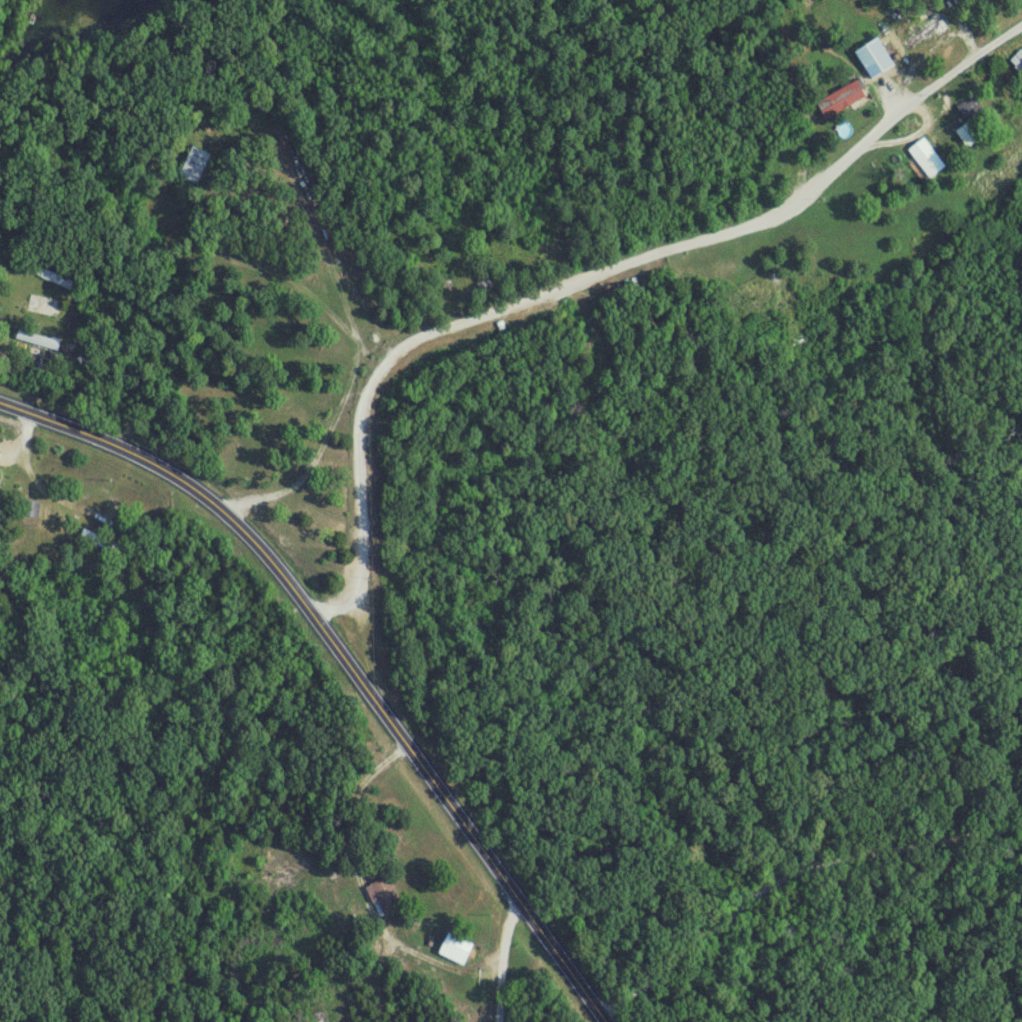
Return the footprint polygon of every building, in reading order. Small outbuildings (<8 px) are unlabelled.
[(936,41),(952,30),(943,16),(906,40),(912,49),(933,35),(936,41)] [(855,52),(873,79),(895,65),(877,38),(855,52)] [(1010,61),(1021,73),(1021,71),(1021,50),(1010,61)] [(870,96),(861,79),(817,103),(826,119),(870,96)] [(958,106),(967,120),(983,109),(974,95),(958,106)] [(956,131),(968,148),(982,139),(970,121),(956,131)] [(909,150),(917,161),(911,165),(924,183),(946,166),(925,138),(909,150)] [(179,175),(198,185),(213,156),(194,146),(179,175)] [(75,282),(41,268),(38,276),(72,290),(75,282)] [(61,343),(20,330),(17,339),(59,352),(61,343)] [(62,359),(46,350),(33,372),(49,381),(62,359)] [(25,516),(40,517),(40,502),(26,501),(25,516)] [(100,536),(89,530),(85,538),(96,543),(100,536)] [(370,887),(387,916),(405,906),(388,877),(370,887)] [(474,945),(449,933),(442,949),(466,960),(474,945)]
